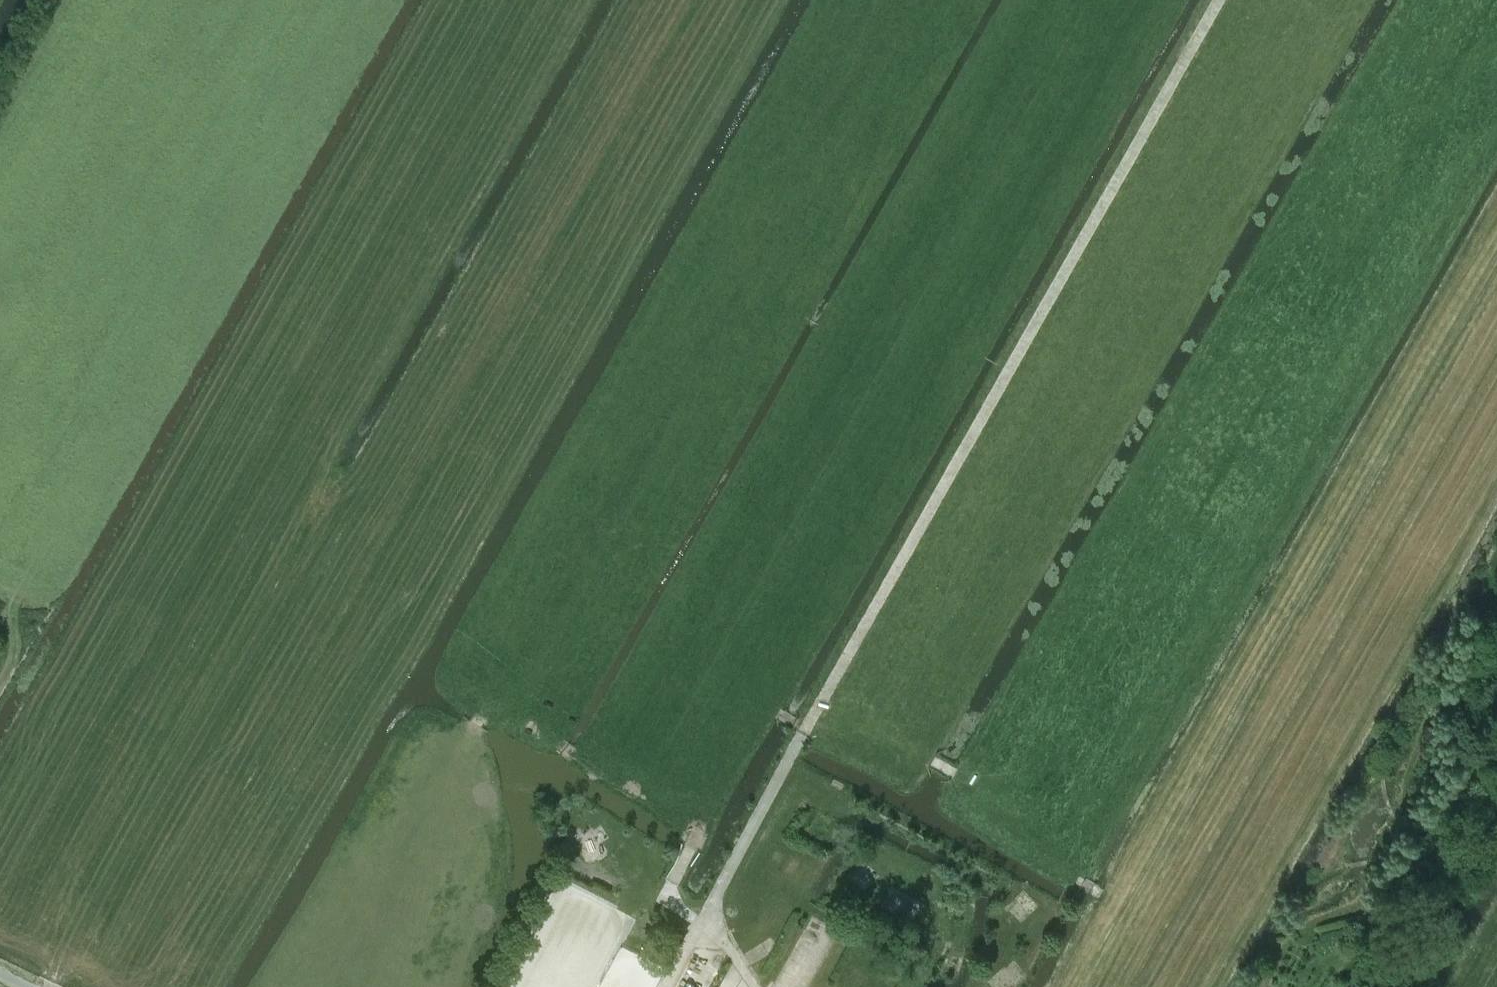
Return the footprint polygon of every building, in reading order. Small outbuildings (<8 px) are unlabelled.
[(590,830),(573,843),(586,861),(604,848),(590,830)] [(860,894),(870,878),(857,870),(847,886),(860,894)]
